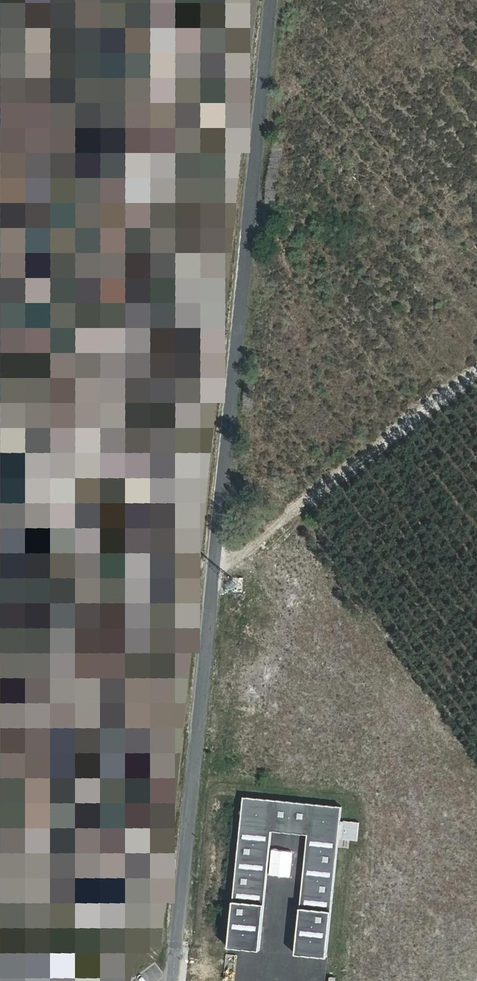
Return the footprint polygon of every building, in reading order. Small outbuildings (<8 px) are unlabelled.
[(245,791),(230,942),(261,945),(273,825),(309,829),(297,949),(328,952),(343,801),(245,791)] [(104,935),(95,972),(99,973),(97,980),(115,980),(117,975),(115,974),(123,939),(104,935)]
